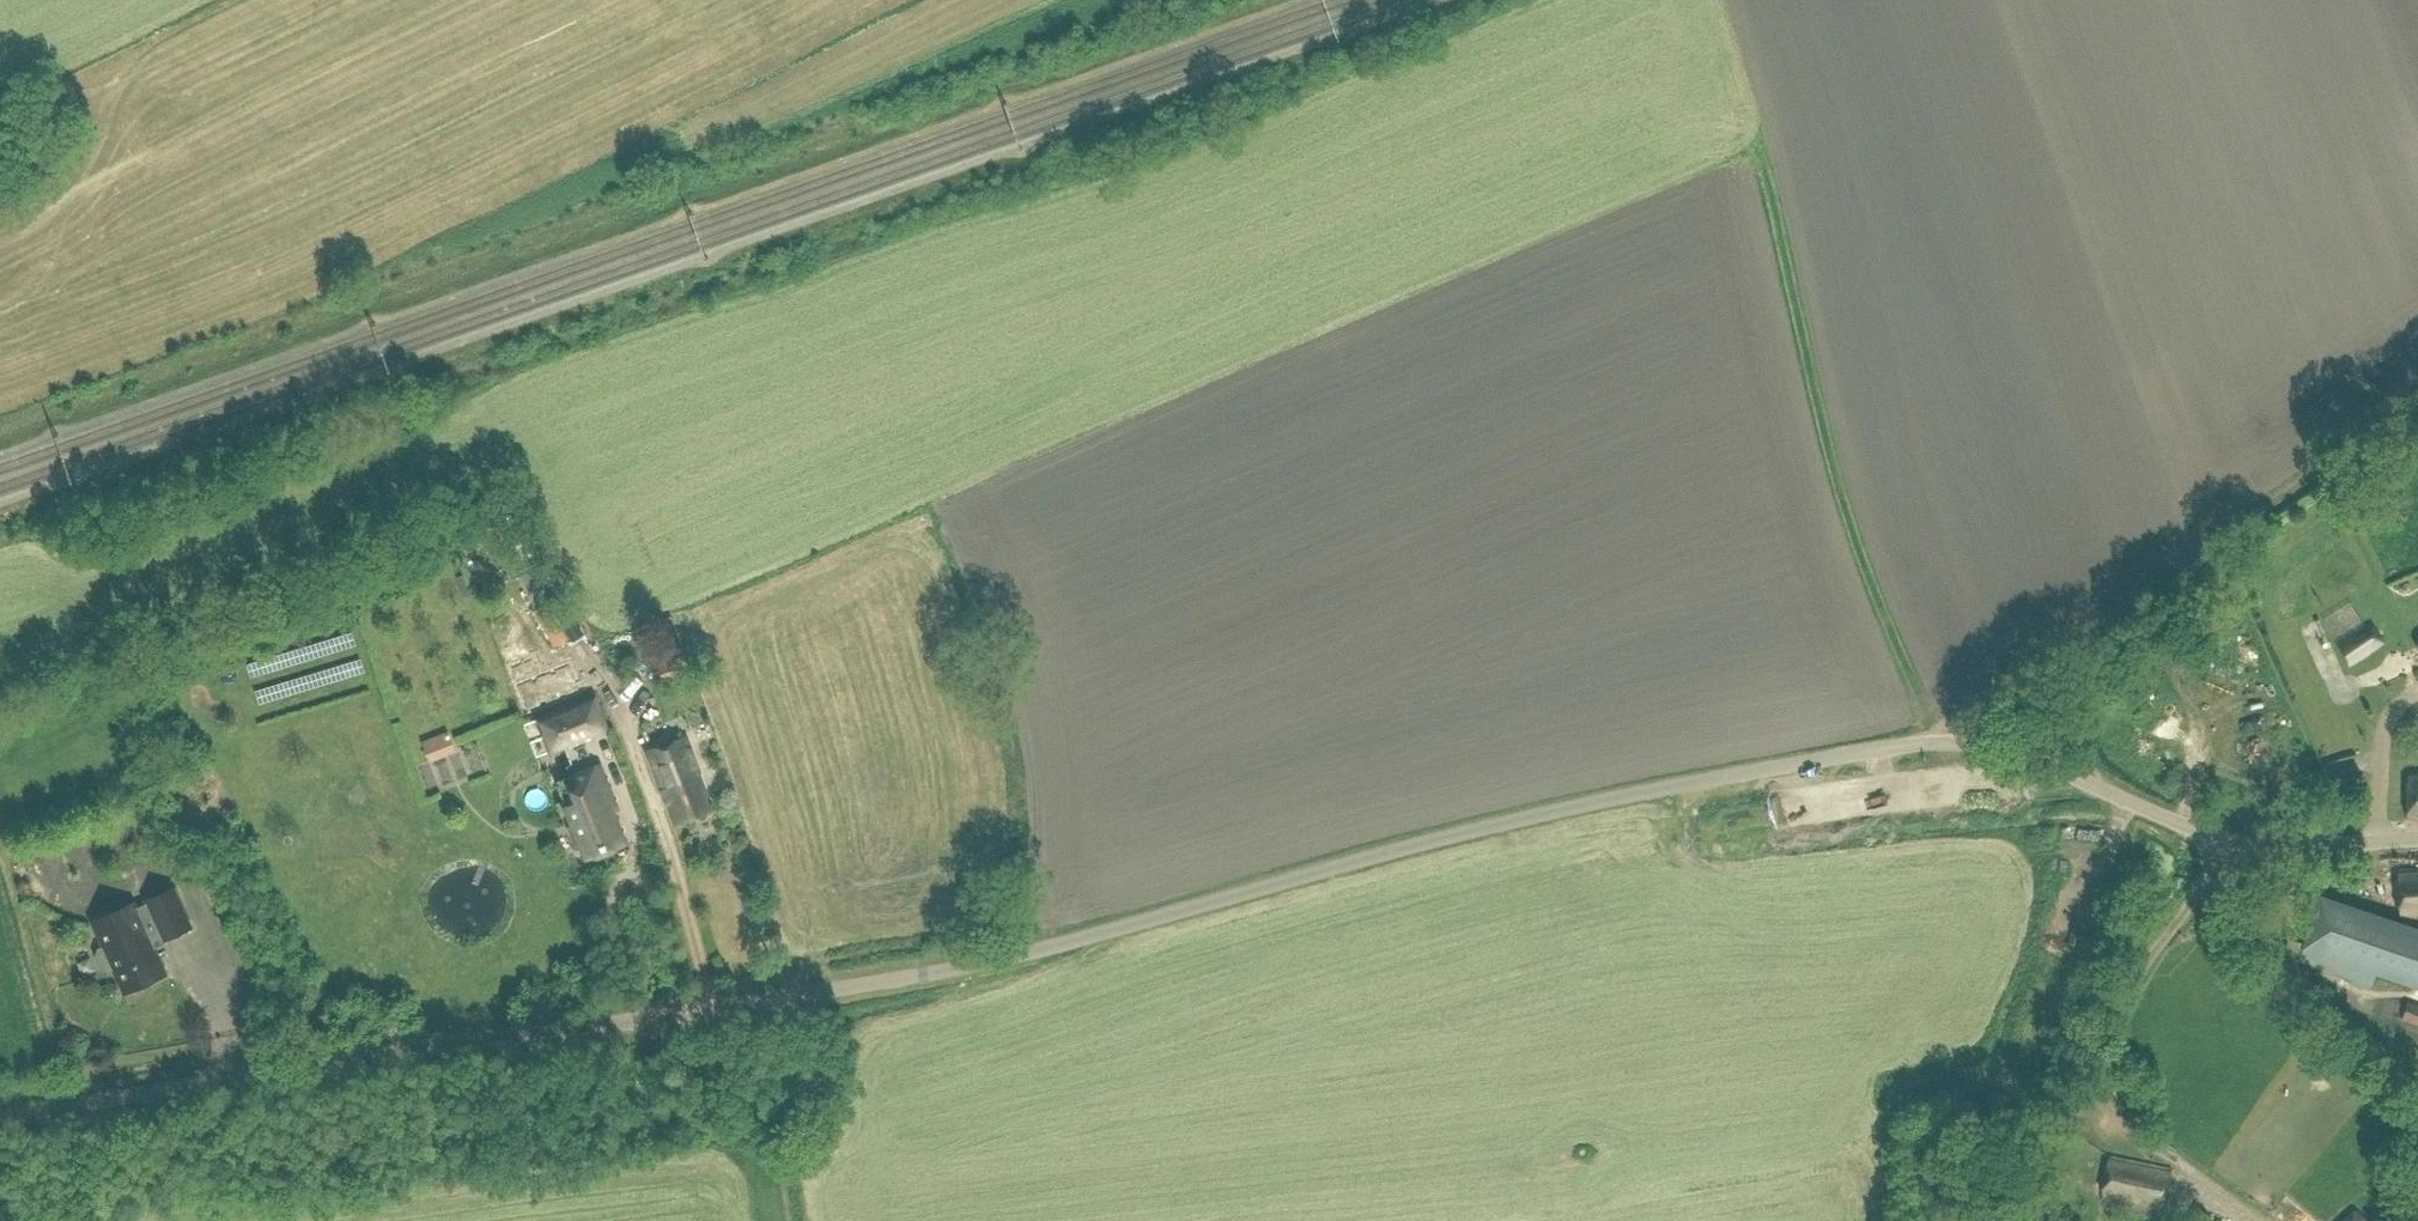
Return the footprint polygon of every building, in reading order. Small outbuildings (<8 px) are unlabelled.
[(2350,667),(2385,644),(2371,624),(2337,647),(2350,667)] [(680,659),(660,666),(665,680),(671,677),(685,673),(680,659)] [(525,713),(579,693),(568,664),(514,684),(525,713)] [(551,753),(612,729),(598,693),(537,717),(551,753)] [(687,736),(648,751),(668,804),(670,804),(678,825),(714,810),(700,774),(702,773),(687,736)] [(614,739),(596,740),(596,755),(614,754),(614,739)] [(597,761),(573,771),(578,783),(568,787),(573,800),(562,805),(585,861),(596,857),(597,859),(619,849),(618,848),(630,843),(617,811),(622,809),(602,761),(598,763),(597,761)] [(2408,823),(2417,823),(2417,774),(2409,774),(2408,823)] [(2400,922),(2417,921),(2417,872),(2398,873),(2400,922)] [(125,992),(166,974),(151,941),(163,936),(164,939),(192,927),(174,888),(146,900),(147,903),(136,908),(134,903),(93,922),(104,947),(99,949),(96,956),(101,966),(108,970),(114,967),(125,992)] [(2400,922),(2321,895),(2298,960),(2371,985),(2375,972),(2417,987),(2417,928),(2400,922)] [(2401,1021),(2417,1026),(2417,1006),(2407,1002),(2401,1021)] [(2172,1170),(2109,1157),(2101,1196),(2164,1209),(2172,1170)] [(2187,1220),(2207,1220),(2211,1216),(2198,1206),(2187,1220)] [(2355,1211),(2344,1220),(2364,1220),(2355,1211)]
